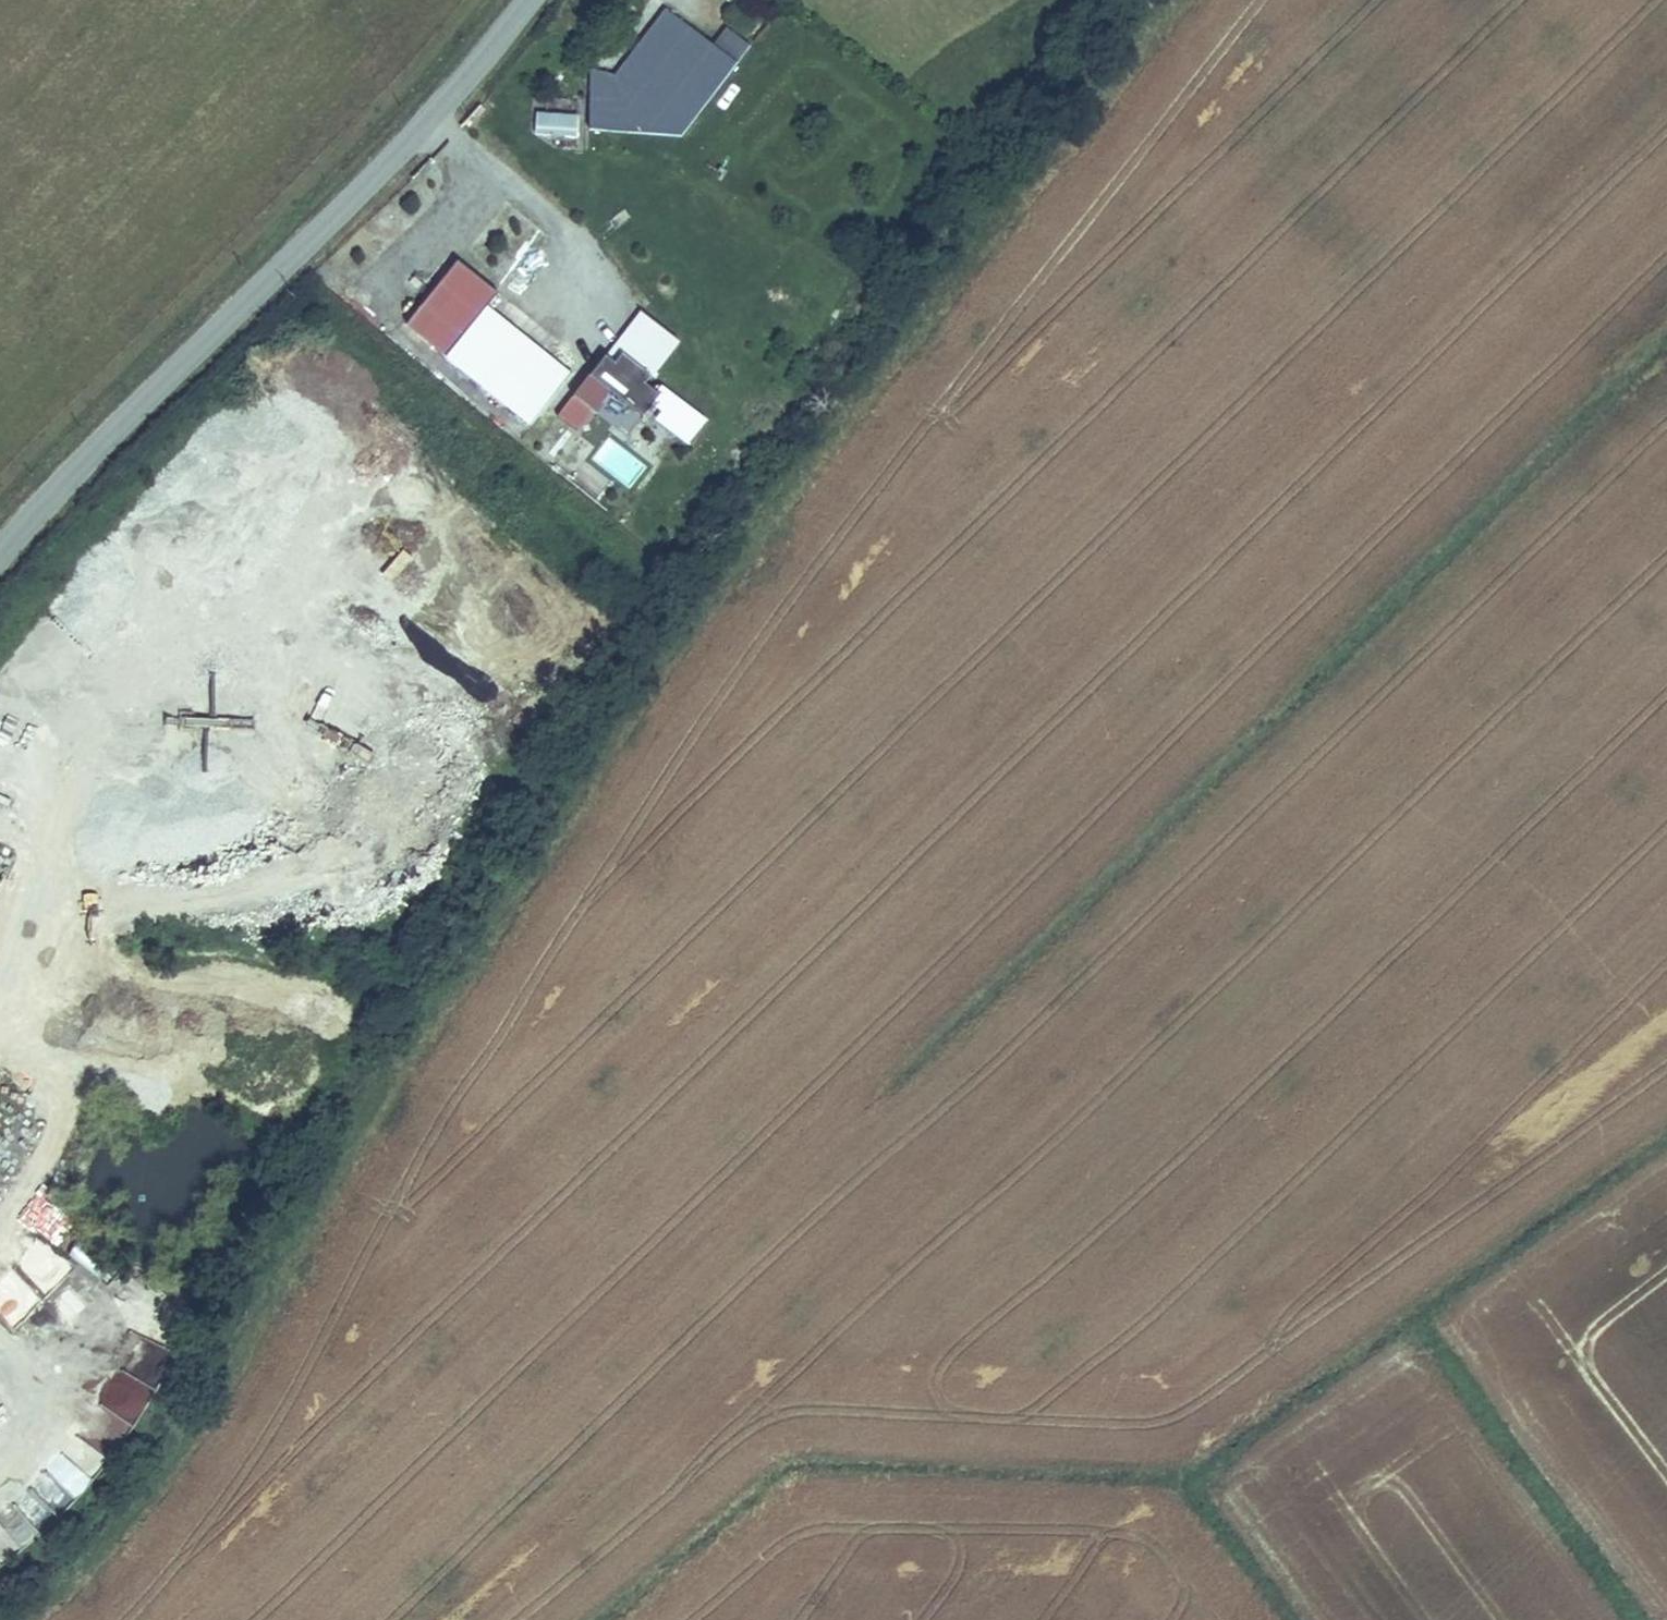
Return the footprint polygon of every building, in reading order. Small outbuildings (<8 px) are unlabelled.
[(748,45),(725,28),(712,46),(664,10),(617,80),(593,70),(588,129),(680,136),(748,45)] [(575,136),(576,112),(533,110),(531,134),(575,136)] [(474,323),(484,311),(443,279),(406,324),(531,424),(551,400),(466,332),(474,323)] [(616,364),(652,319),(643,312),(607,356),(616,364)] [(646,385),(680,342),(652,319),(616,364),(607,356),(558,418),(577,433),(610,391),(644,419),(648,413),(651,415),(657,407),(663,412),(657,421),(690,447),(708,425),(661,388),(656,393),(646,385)] [(551,400),(558,391),(474,323),(466,332),(551,400)] [(629,488),(646,467),(609,437),(592,458),(629,488)] [(80,1434),(120,1454),(170,1354),(129,1334),(80,1434)]
